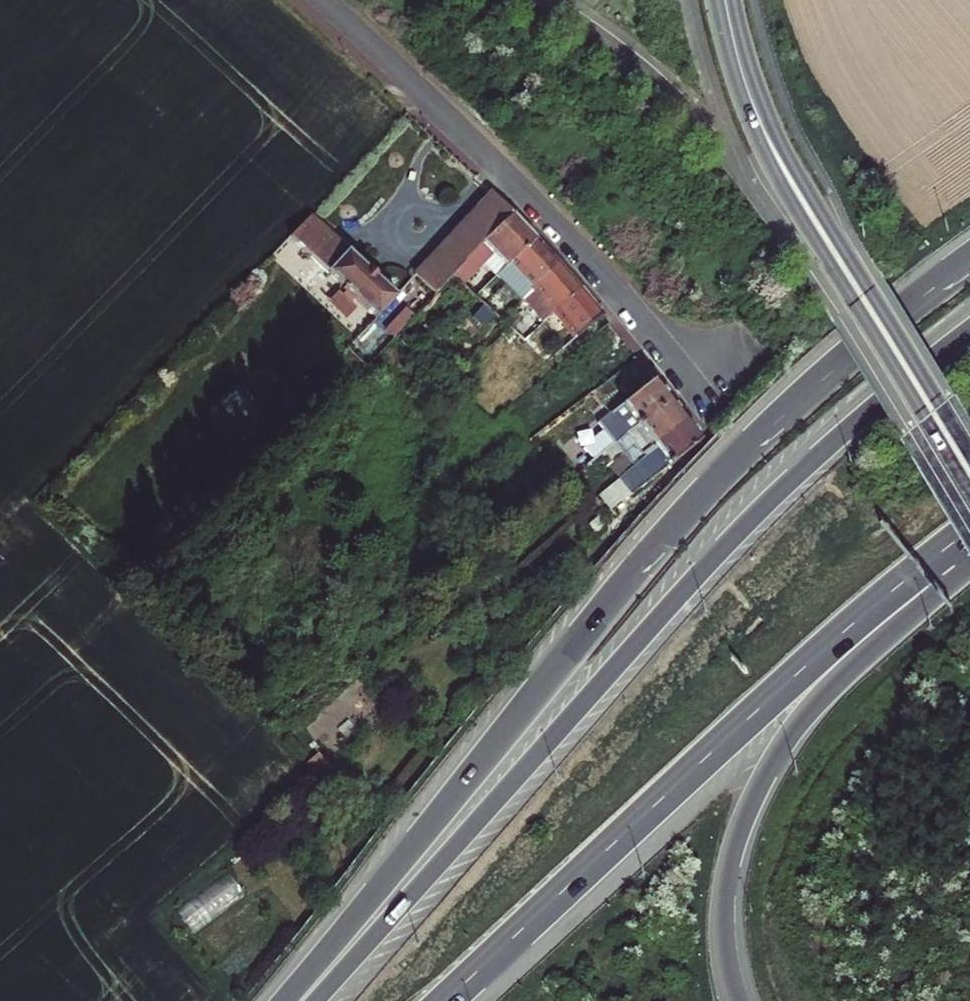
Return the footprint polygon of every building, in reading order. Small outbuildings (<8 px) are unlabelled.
[(491,189),(411,272),(432,294),(464,261),(491,234),(514,210),(491,189)] [(294,228),(314,248),(335,226),(314,207),(294,228)] [(514,210),(491,234),(464,261),(475,274),(496,252),(508,266),(514,261),(541,237),(530,226),(514,210)] [(329,261),(349,240),(335,226),(314,248),(329,261)] [(541,237),(514,261),(508,266),(529,291),(535,286),(564,262),(554,250),(541,237)] [(329,261),(378,307),(398,286),(356,247),(349,240),(329,261)] [(564,262),(535,286),(558,313),(587,289),(577,275),(574,272),(564,262)] [(587,289),(558,313),(575,333),(604,310),(596,299),(587,289)] [(544,337),(536,343),(547,357),(555,350),(544,337)] [(657,377),(612,412),(628,432),(671,396),(664,387),(657,377)] [(680,407),(671,396),(628,432),(646,455),(689,418),(680,407)] [(696,428),(689,418),(646,455),(622,475),(640,496),(705,439),(696,428)] [(598,453),(616,439),(609,429),(590,444),(598,453)] [(626,452),(616,439),(598,453),(599,455),(608,466),(626,452)] [(639,496),(622,475),(603,492),(621,512),(639,496)] [(312,749),(302,759),(317,773),(328,764),(312,749)] [(183,908),(195,929),(245,900),(233,879),(183,908)]
